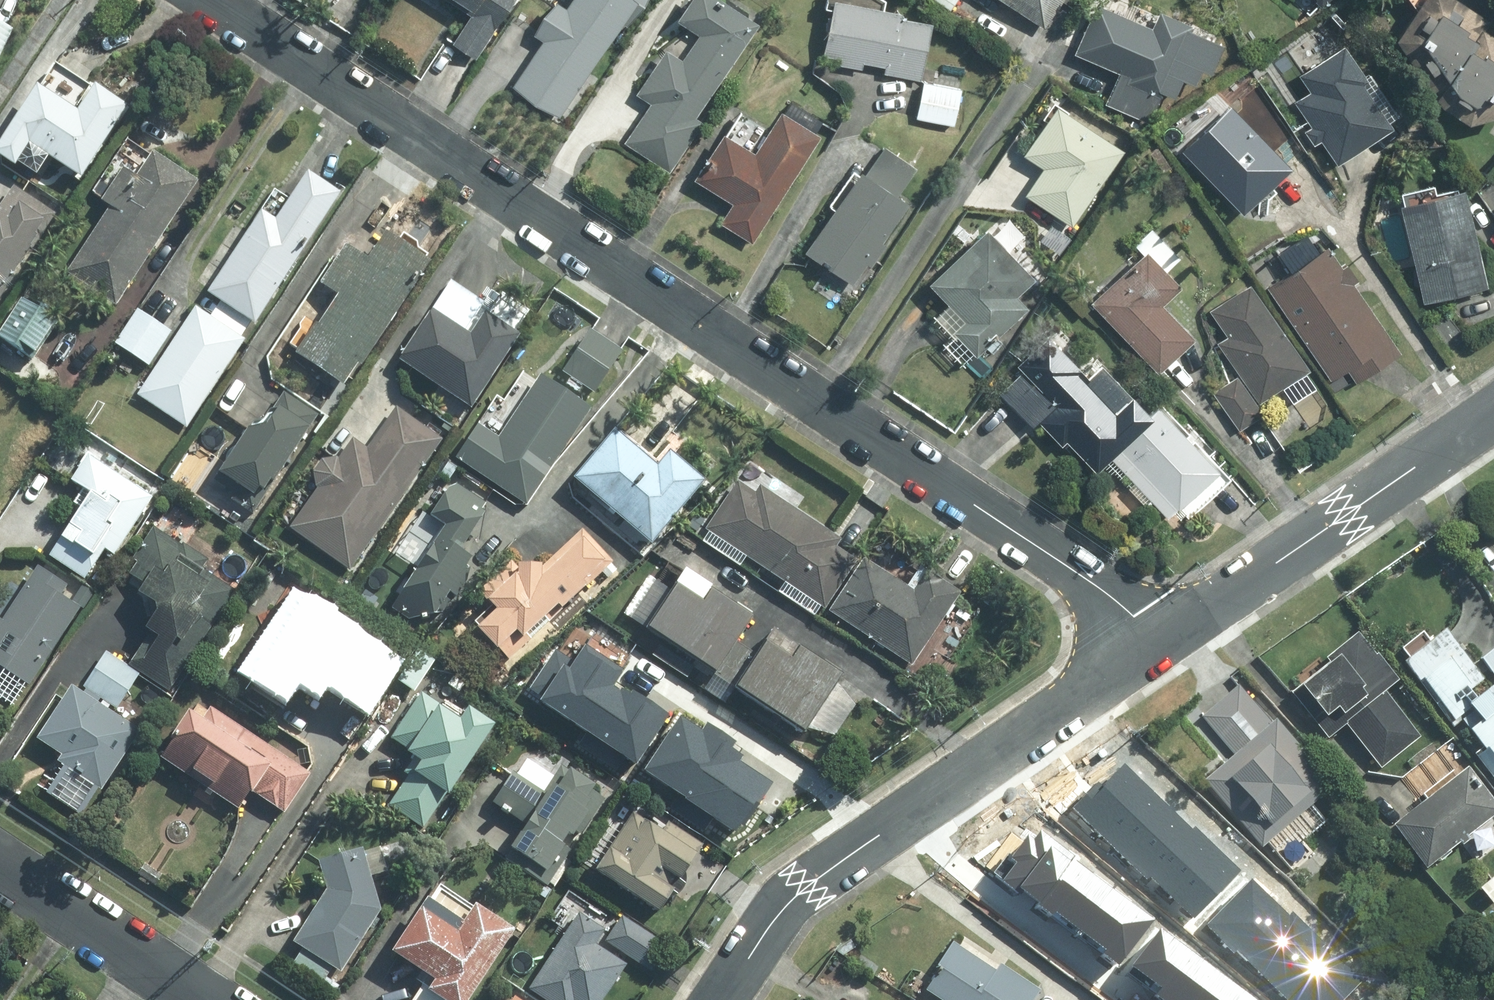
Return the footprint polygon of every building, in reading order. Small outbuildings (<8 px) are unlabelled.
[(474,12),(455,41),(479,56),(515,0),(456,0),(474,12)] [(616,9),(590,0),(562,0),(544,50),(524,44),(508,90),(541,102),(545,90),(581,103),(616,9)] [(738,0),(691,0),(681,15),(703,29),(686,54),(670,44),(639,91),(652,100),(625,142),(671,172),(705,120),(698,114),(764,18),(738,0)] [(868,0),(838,0),(826,52),(843,56),(842,62),(865,66),(867,61),(887,65),(886,71),(924,77),(936,17),(908,12),(909,7),(868,0)] [(1046,25),(1064,0),(1010,0),(1046,25)] [(1100,0),(1076,51),(1122,70),(1109,102),(1154,121),(1199,22),(1163,6),(1155,23),(1100,0)] [(1475,0),(1426,0),(1406,31),(1448,101),(1476,119),(1493,114),(1493,24),(1492,23),(1493,20),(1493,13),(1475,0)] [(15,28),(0,20),(0,56),(15,28)] [(1375,74),(1351,38),(1303,70),(1314,87),(1297,98),(1315,123),(1307,128),(1317,142),(1324,138),(1342,161),(1400,121),(1370,79),(1375,74)] [(965,85),(926,79),(918,115),(958,123),(965,85)] [(40,82),(0,143),(0,153),(17,165),(33,143),(84,176),(131,103),(98,82),(80,108),(40,82)] [(1129,145),(1063,100),(1026,152),(1046,165),(1027,192),(1075,223),(1129,145)] [(825,131),(785,106),(759,147),(752,143),(770,123),(736,102),(720,117),(727,130),(697,176),(735,200),(723,220),(756,241),(825,131)] [(1299,163),(1247,111),(1197,160),(1235,199),(1238,196),(1249,208),(1271,186),(1274,188),(1299,163)] [(920,167),(887,144),(869,168),(865,166),(808,249),(856,282),(870,263),(874,265),(891,241),(887,238),(915,199),(903,191),(920,167)] [(200,179),(155,150),(139,175),(125,166),(103,199),(112,205),(68,271),(118,304),(200,179)] [(344,191),(312,170),(278,218),(265,208),(210,291),(258,322),(344,191)] [(1493,283),(1471,183),(1406,200),(1428,300),(1493,283)] [(15,185),(0,208),(0,299),(17,273),(16,273),(32,248),(34,249),(58,212),(15,185)] [(1040,275),(993,224),(933,279),(969,317),(957,328),(980,353),(1033,303),(1022,291),(1040,275)] [(434,260),(390,230),(372,256),(348,243),(322,282),(340,293),(321,323),(319,321),(298,353),(347,384),(361,363),(364,365),(434,260)] [(1347,262),(1332,241),(1269,284),(1334,379),(1351,368),(1359,381),(1405,350),(1357,280),(1362,276),(1351,259),(1347,262)] [(1187,282),(1153,246),(1094,300),(1163,369),(1200,334),(1167,300),(1187,282)] [(467,328),(486,300),(453,278),(399,359),(474,408),(524,333),(489,310),(474,333),(467,328)] [(1314,366),(1256,280),(1213,308),(1230,334),(1220,341),(1262,402),(1314,366)] [(24,298),(0,334),(0,335),(36,359),(60,321),(24,298)] [(247,338),(197,305),(139,394),(188,427),(247,338)] [(173,331),(139,308),(116,343),(151,365),(173,331)] [(625,349),(593,328),(564,371),(596,392),(625,349)] [(1225,467),(1163,403),(1155,411),(1105,360),(1092,373),(1051,333),(1019,362),(1025,369),(1000,391),(1035,428),(1042,420),(1065,443),(1071,439),(1101,470),(1125,447),(1183,506),(1225,467)] [(594,407),(543,373),(501,436),(480,423),(458,457),(529,504),(594,407)] [(320,414),(286,391),(263,424),(251,427),(216,479),(237,494),(233,499),(255,514),(276,481),(277,482),(314,426),(313,425),(320,414)] [(444,438),(399,405),(369,447),(355,437),(340,456),(339,455),(323,459),(315,471),(317,485),(319,487),(291,527),(352,570),(444,438)] [(661,464),(619,428),(577,477),(655,543),(710,479),(674,449),(661,464)] [(155,496),(90,454),(72,481),(91,494),(50,554),(87,579),(107,549),(116,555),(155,496)] [(758,490),(740,478),(707,528),(827,608),(860,559),(840,545),(845,538),(762,484),(758,490)] [(486,517),(489,503),(460,484),(452,486),(435,515),(449,525),(394,607),(411,619),(445,613),(456,595),(459,597),(468,582),(467,577),(471,570),(471,566),(476,557),(465,550),(486,517)] [(204,568),(211,559),(185,542),(184,544),(155,526),(134,557),(140,561),(131,573),(147,583),(142,592),(159,602),(161,610),(149,627),(152,630),(131,664),(170,691),(237,589),(204,568)] [(616,561),(584,528),(546,564),(546,563),(522,562),(522,576),(520,573),(491,599),(501,609),(481,627),(512,660),(616,561)] [(918,591),(866,557),(830,610),(915,667),(965,592),(932,570),(918,591)] [(40,565),(4,619),(0,616),(0,665),(32,685),(82,607),(85,608),(95,592),(83,584),(72,601),(63,595),(70,584),(40,565)] [(651,625),(729,678),(748,647),(741,642),(758,616),(688,570),(651,625)] [(312,604),(310,607),(296,597),(285,615),(288,617),(253,671),(285,693),(298,674),(313,684),(325,668),(340,678),(337,683),(372,705),(399,663),(312,604)] [(760,655),(748,647),(729,678),(811,732),(848,674),(778,628),(760,655)] [(1487,678),(1451,630),(1435,643),(1426,631),(1407,646),(1414,657),(1408,662),(1456,725),(1476,710),(1465,694),(1487,678)] [(1295,691),(1331,739),(1349,724),(1384,769),(1424,736),(1390,692),(1403,679),(1383,652),(1380,654),(1363,631),(1330,657),(1333,661),(1295,691)] [(528,691),(634,757),(663,711),(612,679),(619,667),(581,643),(573,656),(556,645),(528,691)] [(1484,657),(1493,672),(1493,650),(1484,657)] [(142,673),(108,651),(85,686),(119,708),(142,673)] [(143,730),(74,684),(38,738),(63,754),(60,761),(104,789),(143,730)] [(1276,724),(1242,685),(1203,716),(1238,755),(1208,780),(1266,848),(1339,786),(1282,719),(1276,724)] [(1475,703),(1488,719),(1476,730),(1491,750),(1481,756),(1493,774),(1493,688),(1475,703)] [(465,719),(424,692),(393,738),(412,751),(411,752),(417,757),(407,772),(410,774),(391,805),(426,828),(449,793),(452,795),(500,724),(473,707),(465,719)] [(287,813),(313,773),(213,705),(205,718),(193,710),(162,758),(241,810),(254,791),(287,813)] [(644,762),(751,829),(780,782),(729,750),(736,739),(697,715),(689,728),(673,717),(644,762)] [(1125,758),(1078,806),(1101,829),(1148,780),(1125,758)] [(546,791),(515,771),(495,802),(530,824),(509,857),(550,886),(574,848),(567,844),(573,834),(580,839),(607,799),(597,792),(601,784),(575,768),(573,771),(563,764),(546,791)] [(1472,767),(1399,825),(1432,866),(1464,841),(1467,844),(1474,838),(1472,835),(1493,818),(1493,795),(1472,767)] [(1148,780),(1101,829),(1124,851),(1171,803),(1148,780)] [(1171,803),(1124,851),(1147,873),(1194,825),(1171,803)] [(700,853),(635,811),(611,848),(613,850),(599,871),(663,913),(679,889),(671,884),(677,875),(683,879),(700,853)] [(1194,825),(1147,873),(1169,895),(1217,847),(1194,825)] [(1004,876),(1038,901),(1070,858),(1036,833),(1031,840),(1024,835),(1008,856),(1016,861),(1004,876)] [(383,909),(365,847),(321,860),(329,888),(295,941),(304,947),(295,962),(324,981),(334,966),(343,971),(383,909)] [(1217,847),(1169,895),(1192,918),(1240,869),(1217,847)] [(1038,901),(1080,932),(1112,889),(1070,858),(1038,901)] [(1480,884),(1493,903),(1493,874),(1480,884)] [(1253,878),(1206,926),(1233,952),(1280,904),(1253,878)] [(547,885),(541,893),(547,898),(553,889),(547,885)] [(1080,932),(1122,962),(1154,919),(1112,889),(1080,932)] [(479,903),(461,930),(425,907),(395,951),(430,974),(413,999),(473,999),(520,930),(479,903)] [(1280,904),(1233,952),(1260,978),(1307,930),(1280,904)] [(582,911),(531,989),(548,999),(606,999),(630,964),(599,944),(609,929),(582,911)] [(626,912),(607,940),(653,971),(672,943),(626,912)] [(1203,959),(1163,928),(1132,969),(1172,999),(1203,959)] [(1260,978),(1283,999),(1291,999),(1333,956),(1307,930),(1260,978)] [(956,941),(940,965),(944,968),(929,989),(944,999),(1038,999),(1045,990),(1003,963),(998,970),(956,941)] [(1291,999),(1343,999),(1360,982),(1333,956),(1291,999)] [(1203,959),(1172,999),(1173,999),(1236,999),(1244,990),(1203,959)] [(1244,990),(1236,999),(1257,999),(1244,990)]
